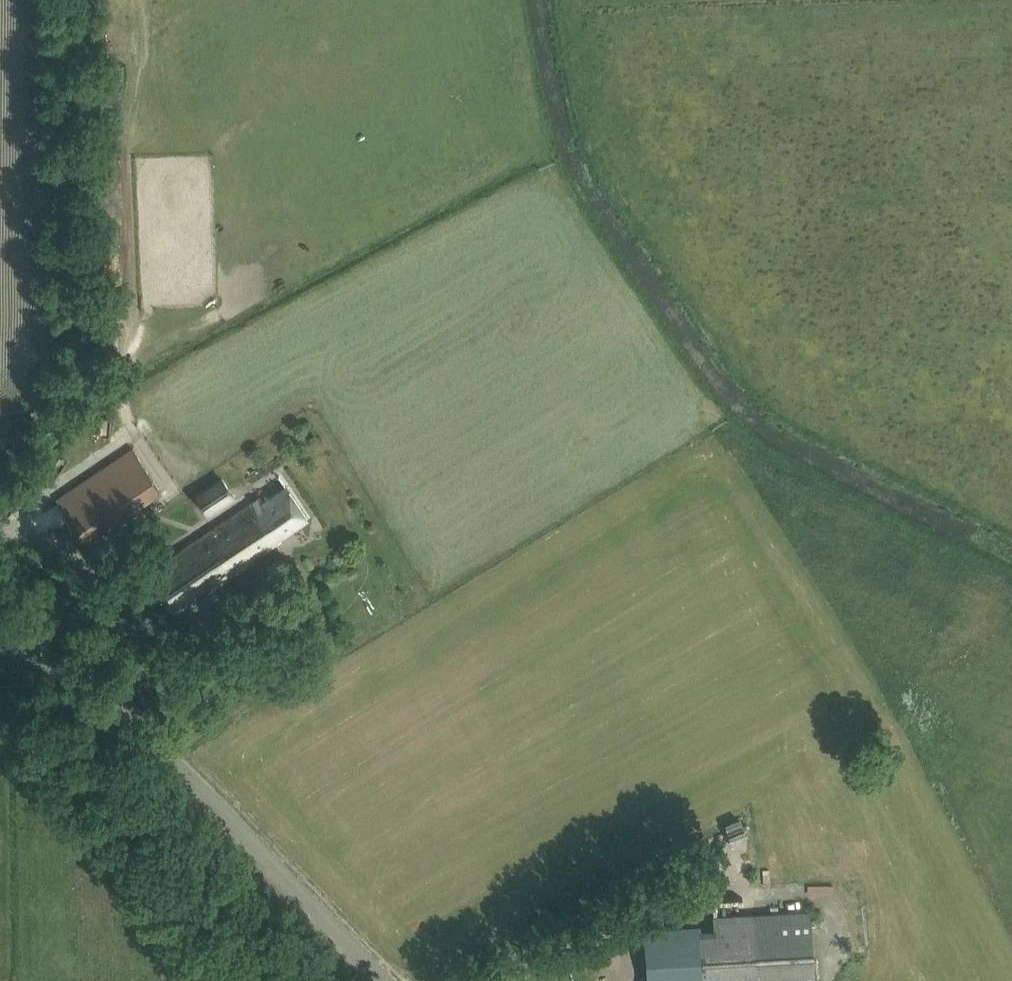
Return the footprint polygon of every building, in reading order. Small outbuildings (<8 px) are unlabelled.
[(232,330),(214,340),(219,348),(236,338),(232,330)] [(62,516),(77,509),(119,508),(153,492),(131,446),(47,486),(62,516)] [(211,519),(237,501),(221,477),(194,494),(211,519)] [(308,518),(287,486),(264,502),(261,498),(149,572),(175,611),(197,597),(194,592),(204,585),(208,591),(254,560),(251,555),(265,545),(268,548),(277,542),(276,539),(308,518)] [(809,912),(695,919),(696,936),(645,939),(648,980),(813,980),(809,912)]
